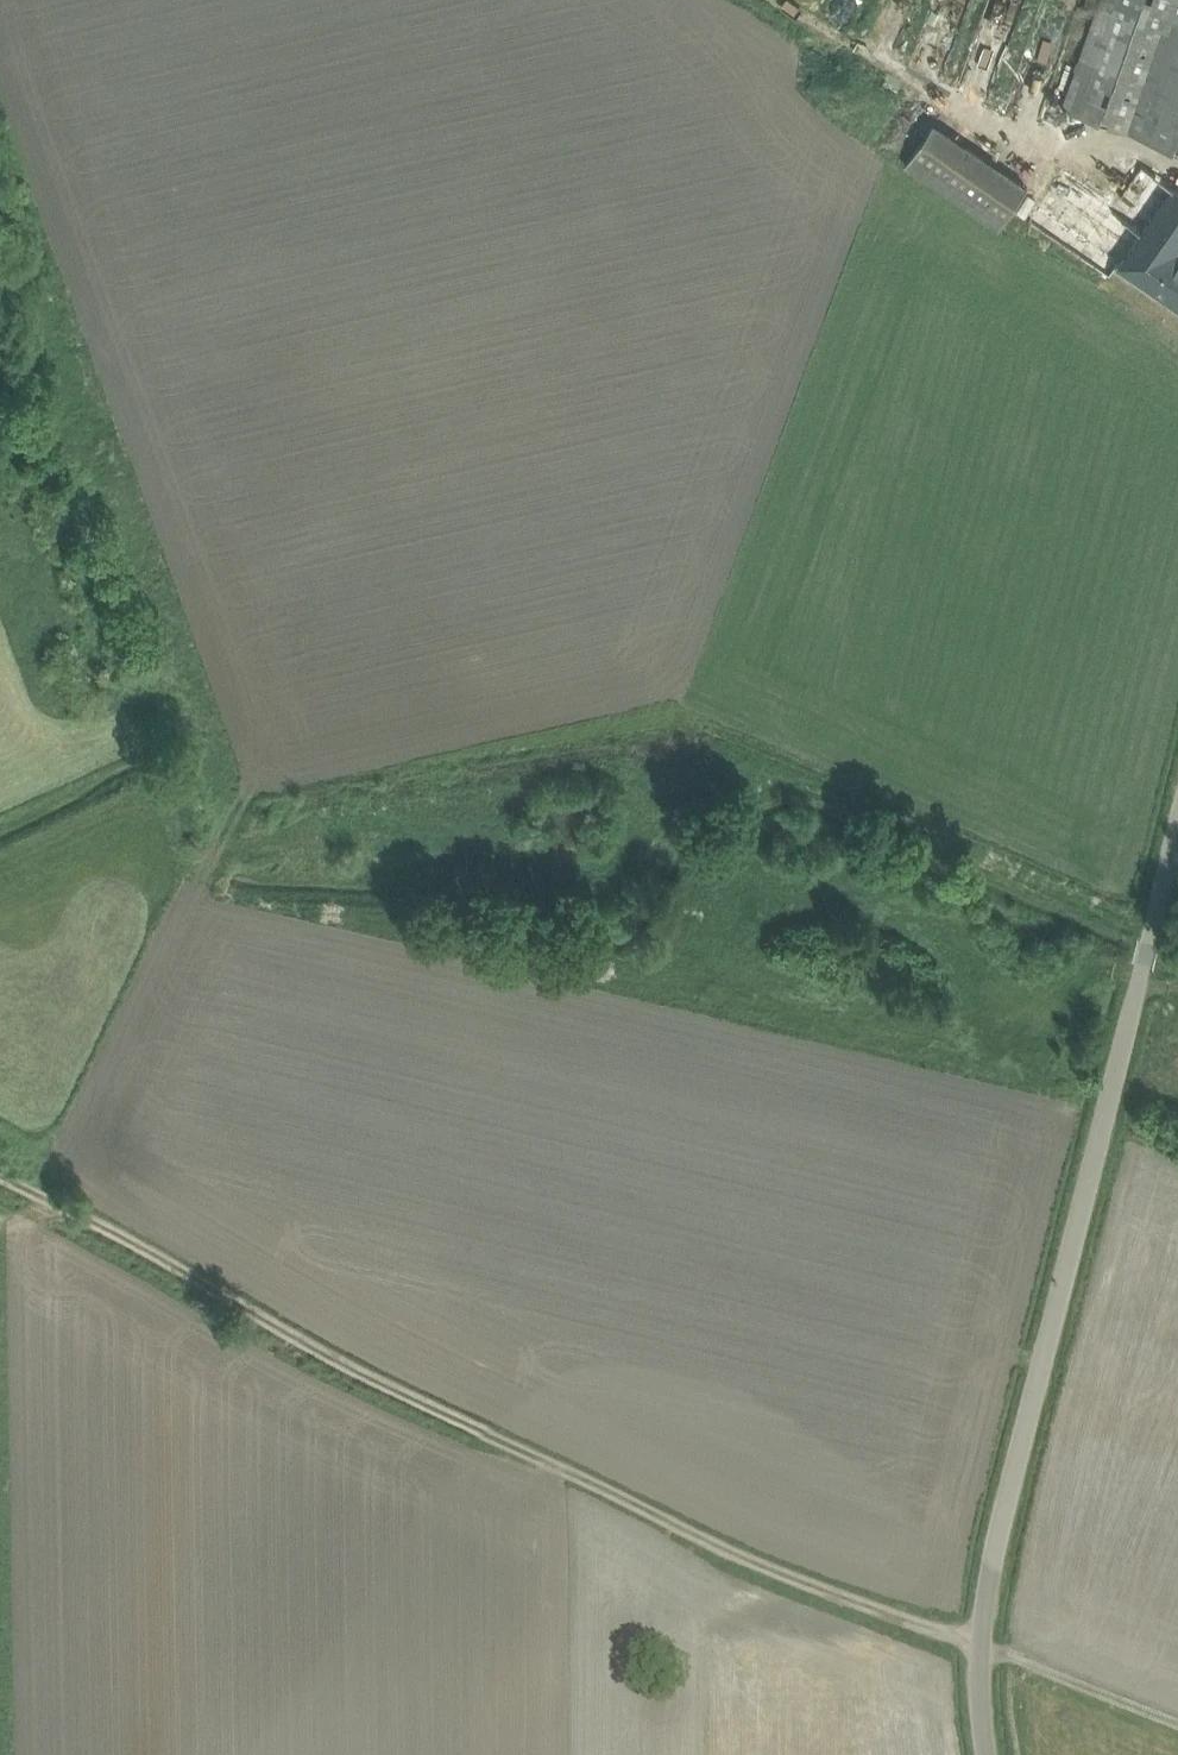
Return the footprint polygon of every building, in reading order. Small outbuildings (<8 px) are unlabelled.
[(1063,107),(1177,146),(1177,0),(1101,0),(1063,107)] [(907,165),(1001,229),(1030,185),(937,121),(907,165)] [(1141,166),(1116,202),(1068,170),(1032,223),(1081,256),(1114,277),(1121,265),(1177,304),(1177,191),(1141,166)]
